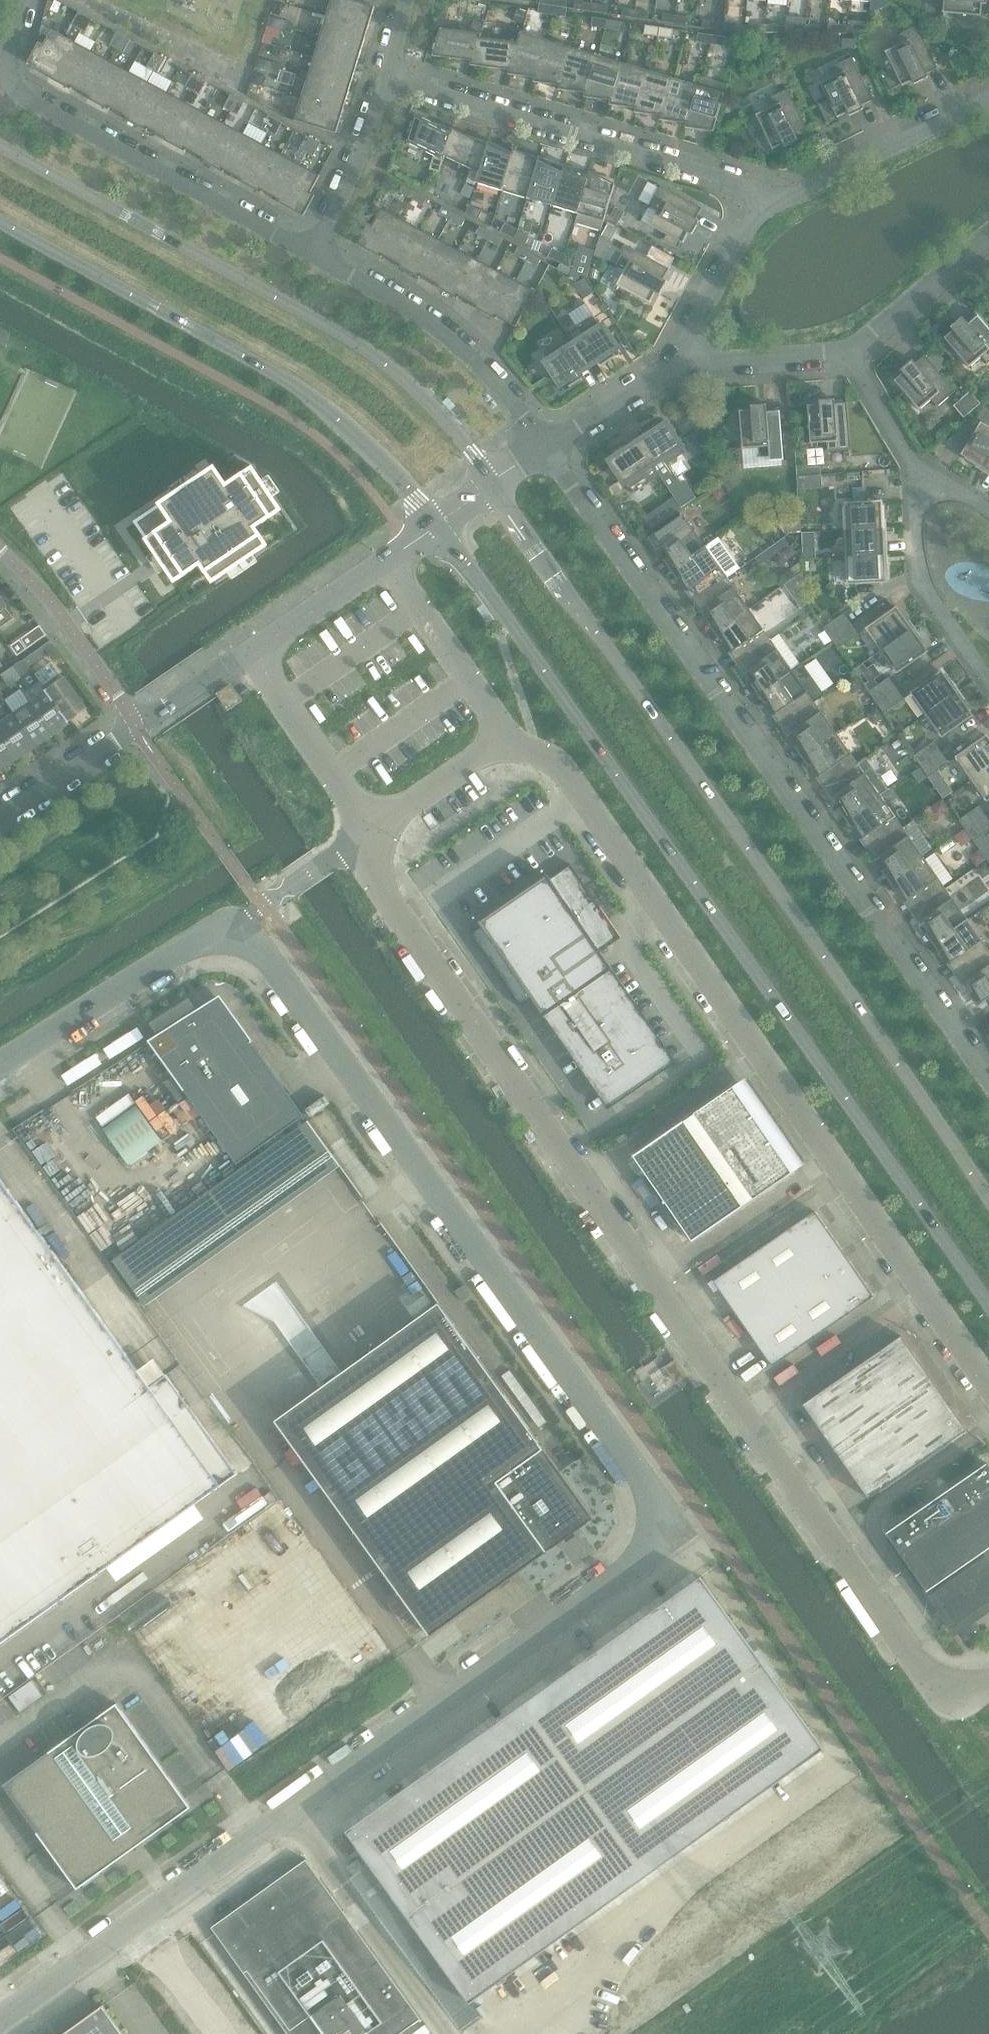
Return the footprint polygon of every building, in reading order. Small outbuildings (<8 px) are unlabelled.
[(374,7),(351,0),(331,0),(326,16),(367,29),(374,7)] [(451,0),(439,0),(437,8),(445,9),(450,5),(451,0)] [(594,4),(582,3),(583,0),(574,0),(574,9),(581,10),(594,12),(594,4)] [(986,0),(944,0),(942,13),(959,15),(961,19),(963,22),(967,24),(971,24),(974,23),(977,20),(979,16),(981,17),(982,5),(986,5),(986,0)] [(551,15),(553,6),(540,4),(539,4),(537,13),(551,15)] [(606,14),(608,6),(594,4),(594,12),(606,14)] [(565,17),(567,8),(566,8),(553,6),(551,15),(565,17)] [(522,24),(526,11),(517,9),(514,22),(522,24)] [(633,18),(635,10),(622,9),(621,16),(633,18)] [(647,20),(648,12),(635,10),(633,18),(647,20)] [(78,29),(85,16),(78,12),(71,25),(78,29)] [(674,24),(675,16),(663,14),(661,22),(674,24)] [(85,33),(92,20),(85,16),(78,29),(85,33)] [(361,50),(367,29),(326,16),(320,37),(361,50)] [(687,26),(688,18),(675,16),(674,24),(687,26)] [(294,24),(281,21),(269,17),(268,22),(292,29),(294,24)] [(604,29),(606,20),(592,18),(591,27),(604,29)] [(471,62),(480,38),(485,22),(474,19),(470,33),(440,29),(432,57),(471,62)] [(619,31),(620,22),(606,20),(604,29),(619,31)] [(716,30),(717,22),(702,20),(701,28),(716,30)] [(292,29),(268,22),(267,27),(279,30),(280,30),(291,34),(292,29)] [(737,32),(738,24),(723,23),(723,31),(737,32)] [(51,79),(72,41),(78,29),(71,25),(65,37),(52,30),(43,45),(39,43),(27,64),(51,77),(50,79),(51,79)] [(765,33),(765,25),(752,25),(752,33),(765,33)] [(778,33),(778,25),(765,25),(765,33),(778,33)] [(806,33),(806,25),(793,25),(793,33),(806,33)] [(819,34),(819,26),(806,25),(806,33),(819,34)] [(657,37),(659,28),(645,26),(644,35),(657,37)] [(846,34),(846,26),(831,26),(831,34),(846,34)] [(868,34),(868,26),(853,26),(853,34),(868,34)] [(937,69),(916,26),(894,37),(895,38),(896,38),(899,45),(884,52),(893,69),(884,74),(884,72),(882,73),(892,91),(893,91),(892,89),(901,85),(901,86),(912,81),(914,85),(928,78),(926,74),(937,69)] [(277,39),(280,30),(279,30),(267,27),(262,42),(270,45),(272,37),(277,39)] [(509,71),(521,33),(522,31),(512,28),(507,42),(480,38),(471,62),(470,66),(509,71)] [(671,39),(673,30),(659,28),(657,37),(671,39)] [(116,50),(122,36),(116,33),(109,46),(116,50)] [(534,78),(546,41),(521,33),(509,71),(507,75),(508,75),(534,78)] [(710,45),(712,35),(698,33),(696,43),(710,45)] [(724,47),(726,37),(712,35),(710,45),(724,47)] [(123,53),(130,40),(122,36),(116,50),(123,53)] [(355,70),(361,50),(320,37),(314,58),(355,70)] [(854,49),(854,40),(842,40),(842,49),(854,49)] [(70,90),(90,51),(72,41),(51,79),(70,90)] [(559,86),(571,48),(546,41),(534,78),(533,83),(559,86)] [(585,93),(596,56),(571,48),(559,86),(558,90),(559,90),(585,93)] [(89,100),(109,62),(90,51),(70,90),(71,90),(72,88),(89,97),(88,100),(89,100)] [(154,70),(161,57),(154,53),(147,66),(154,70)] [(610,101),(621,63),(596,56),(585,93),(583,98),(584,98),(610,101)] [(161,74),(168,61),(161,57),(154,70),(161,74)] [(349,91),(355,70),(314,58),(307,78),(349,91)] [(873,101),(852,58),(829,69),(830,70),(831,70),(835,76),(820,84),(828,101),(820,105),(819,104),(818,105),(826,123),(828,123),(827,121),(836,117),(837,118),(847,113),(849,116),(863,110),(862,106),(873,101)] [(282,66),(269,62),(257,59),(256,64),(280,70),(282,66)] [(108,110),(128,72),(109,62),(89,100),(108,110)] [(635,109),(647,71),(621,63),(610,101),(609,105),(635,109)] [(280,70),(256,64),(255,68),(279,75),(280,70)] [(660,116),(672,78),(647,71),(635,109),(634,113),(660,116)] [(127,121),(147,82),(128,72),(108,110),(108,111),(110,109),(127,118),(126,120),(127,121)] [(266,75),(254,72),(250,83),(260,86),(262,87),(266,75)] [(192,91),(199,78),(192,74),(185,87),(192,91)] [(712,132),(727,85),(700,77),(698,86),(686,124),(685,128),(712,132)] [(199,95),(206,82),(199,78),(192,91),(199,95)] [(343,112),(349,91),(307,78),(301,99),(343,112)] [(686,124),(698,86),(672,78),(660,116),(659,120),(660,121),(686,124)] [(146,131),(166,93),(147,82),(127,121),(146,131)] [(255,101),(260,87),(260,86),(250,83),(247,96),(255,101)] [(808,133),(787,90),(765,100),(765,102),(767,101),(770,108),(755,115),(763,131),(762,131),(759,134),(758,138),(758,142),(760,145),(763,148),(767,149),(771,148),(772,150),(783,145),(785,148),(799,142),(797,138),(808,133)] [(165,141),(185,103),(166,93),(146,131),(148,129),(165,139),(164,141),(165,141)] [(230,112),(237,99),(230,95),(223,108),(230,112)] [(237,115),(244,102),(237,99),(230,112),(237,115)] [(336,133),(343,112),(301,99),(294,121),(336,133)] [(184,152),(204,113),(185,103),(165,141),(184,152)] [(203,162),(224,124),(204,113),(184,152),(185,152),(186,150),(203,159),(202,162),(203,162)] [(445,157),(450,133),(415,115),(406,143),(433,156),(429,170),(440,173),(445,157)] [(268,132),(275,119),(268,116),(261,129),(268,132)] [(275,136),(282,123),(275,119),(268,132),(275,136)] [(222,172),(243,134),(224,124),(203,162),(222,172)] [(475,186),(476,183),(487,146),(451,128),(450,133),(445,157),(470,169),(465,183),(475,186)] [(241,183),(262,145),(243,134),(222,172),(223,173),(224,171),(241,180),(240,182),(241,183)] [(306,153),(313,140),(306,136),(299,149),(306,153)] [(313,157),(320,144),(313,140),(306,153),(313,157)] [(501,191),(512,153),(488,141),(487,146),(476,183),(501,191)] [(260,193),(281,155),(262,145),(241,183),(260,193)] [(526,198),(537,161),(513,149),(512,153),(501,191),(526,198)] [(279,203),(300,165),(281,155),(260,193),(261,193),(262,191),(279,201),(278,203),(279,203)] [(551,206),(562,168),(538,157),(537,161),(526,198),(551,206)] [(392,164),(388,172),(396,176),(400,168),(392,164)] [(577,214),(588,176),(564,164),(562,168),(551,206),(552,206),(577,214)] [(310,193),(319,176),(300,165),(279,203),(303,217),(315,196),(310,193)] [(604,222),(615,184),(589,172),(588,176),(577,214),(574,223),(601,231),(603,222),(604,222)] [(425,184),(427,185),(434,189),(437,177),(431,173),(425,184)] [(471,199),(475,187),(465,184),(462,196),(471,199)] [(433,195),(435,189),(434,189),(427,185),(425,191),(433,195)] [(412,200),(415,193),(402,186),(399,193),(412,200)] [(696,220),(701,209),(659,186),(648,208),(649,209),(650,207),(656,211),(649,226),(666,235),(664,240),(662,239),(661,241),(679,250),(680,249),(678,248),(681,243),(682,244),(688,233),(692,235),(699,222),(696,220)] [(423,206),(427,199),(415,193),(412,200),(423,206)] [(626,228),(636,210),(618,200),(608,218),(626,228)] [(478,220),(482,212),(470,205),(465,213),(478,220)] [(449,220),(452,213),(442,207),(438,214),(449,220)] [(380,258),(401,220),(381,209),(372,226),(367,223),(356,245),(380,258)] [(461,227),(465,220),(452,213),(449,220),(461,227)] [(399,268),(420,230),(401,220),(380,258),(381,258),(382,256),(400,265),(399,268)] [(512,238),(517,230),(505,224),(500,232),(512,238)] [(611,241),(617,230),(608,225),(602,237),(611,241)] [(487,240),(491,234),(480,227),(476,234),(487,240)] [(418,278),(439,240),(420,230),(399,268),(418,278)] [(525,245),(529,237),(517,230),(512,238),(525,245)] [(499,247),(502,240),(491,234),(487,240),(499,247)] [(437,288),(458,250),(439,240),(418,278),(419,279),(420,277),(438,286),(437,288)] [(666,282),(663,280),(674,259),(652,247),(647,257),(627,246),(615,268),(616,269),(617,267),(624,271),(616,286),(650,304),(655,294),(659,295),(666,282)] [(526,261),(529,254),(518,248),(514,255),(526,261)] [(560,264),(564,255),(552,249),(548,257),(560,264)] [(456,299),(477,260),(458,250),(437,288),(456,299)] [(537,267),(541,260),(529,254),(526,261),(537,267)] [(573,270),(577,262),(564,255),(560,264),(573,270)] [(475,309),(496,271),(477,260),(456,299),(457,299),(458,297),(476,306),(475,309)] [(494,319),(515,281),(496,271),(475,309),(494,319)] [(594,293),(586,279),(585,278),(575,284),(584,299),(594,293)] [(516,328),(535,292),(515,281),(494,319),(495,320),(496,317),(516,328)] [(974,312),(964,320),(962,318),(950,328),(953,331),(943,339),(945,340),(940,344),(939,342),(938,343),(951,359),(952,358),(951,357),(956,353),(968,368),(981,357),(986,363),(985,364),(986,365),(988,362),(988,330),(974,312)] [(617,349),(602,326),(600,328),(592,316),(577,327),(584,338),(574,344),(589,367),(598,361),(601,366),(615,357),(612,352),(617,349)] [(589,367),(574,344),(564,351),(560,345),(544,355),(548,361),(545,363),(560,386),(565,382),(569,387),(582,378),(579,373),(589,367)] [(955,391),(924,355),(915,363),(912,360),(900,370),(903,373),(894,381),(919,410),(931,400),(936,405),(935,406),(936,408),(955,391)] [(965,420),(982,405),(970,391),(953,406),(965,420)] [(850,450),(847,403),(834,404),(834,400),(819,401),(819,405),(807,406),(810,444),(826,443),(827,450),(825,450),(826,452),(850,450)] [(793,440),(792,425),(780,426),(779,408),(766,409),(765,405),(751,406),(751,410),(739,411),(739,413),(735,415),(732,417),(731,421),(731,424),(733,428),(735,431),(739,432),(740,432),(742,449),(758,448),(759,456),(757,456),(757,457),(782,456),(781,441),(793,440)] [(694,428),(686,416),(677,422),(685,434),(694,428)] [(988,461),(988,428),(980,422),(976,429),(968,424),(950,440),(964,448),(960,455),(970,461),(984,469),(988,461)] [(681,447),(666,424),(661,428),(658,423),(644,431),(647,436),(638,443),(652,466),(653,465),(660,476),(681,508),(696,498),(684,481),(680,483),(668,464),(682,455),(678,449),(681,447)] [(660,476),(653,465),(652,466),(638,443),(628,449),(625,444),(611,453),(615,458),(609,461),(624,484),(626,483),(634,495),(651,484),(650,483),(660,476)] [(875,471),(874,461),(863,462),(864,472),(875,471)] [(215,468),(135,522),(175,582),(201,565),(212,581),(213,582),(267,546),(266,544),(255,528),(281,511),(253,469),(227,486),(215,468)] [(822,488),(821,475),(796,477),(797,490),(822,488)] [(624,492),(619,483),(608,490),(614,499),(624,492)] [(728,495),(721,485),(711,493),(718,502),(728,495)] [(864,488),(852,488),(853,502),(864,502),(864,488)] [(883,523),(882,501),(864,502),(853,502),(843,503),(845,525),(883,523)] [(800,523),(799,514),(782,516),(783,524),(800,523)] [(704,546),(682,515),(649,539),(656,549),(661,546),(674,568),(704,546)] [(800,532),(800,523),(783,524),(784,533),(800,532)] [(884,550),(883,529),(883,523),(845,525),(846,552),(884,550)] [(726,577),(739,568),(718,537),(704,546),(674,568),(671,570),(677,579),(681,576),(689,590),(697,585),(703,594),(726,577)] [(815,550),(802,550),(803,559),(811,559),(816,558),(815,550)] [(886,583),(884,556),(884,550),(846,552),(847,585),(886,583)] [(765,552),(755,559),(759,565),(769,558),(765,552)] [(786,582),(795,575),(791,569),(782,576),(786,582)] [(748,609),(726,577),(703,594),(692,601),(700,611),(705,608),(717,630),(748,609)] [(811,611),(806,604),(804,601),(796,607),(803,617),(811,611)] [(912,629),(896,607),(865,629),(880,651),(912,629)] [(770,640),(748,609),(717,630),(714,632),(721,641),(724,638),(733,652),(741,647),(747,656),(770,640)] [(830,638),(851,624),(843,614),(823,628),(830,638)] [(838,649),(858,635),(851,624),(830,638),(834,644),(838,649)] [(40,625),(10,646),(17,656),(46,635),(40,625)] [(928,652),(912,629),(880,651),(896,674),(928,652)] [(792,671),(770,640),(747,656),(736,663),(743,673),(748,670),(761,692),(792,671)] [(58,651),(51,641),(44,646),(51,656),(58,651)] [(824,695),(822,692),(833,684),(816,659),(804,667),(802,664),(792,671),(761,692),(758,694),(764,703),(768,700),(777,715),(785,709),(791,718),(814,702),(824,695)] [(23,660),(15,666),(22,676),(31,670),(23,660)] [(69,722),(86,710),(52,662),(35,674),(44,686),(42,687),(45,691),(69,722)] [(22,676),(15,666),(8,670),(15,681),(22,676)] [(15,681),(8,670),(1,675),(8,686),(15,681)] [(957,693),(941,671),(910,693),(926,716),(957,693)] [(864,686),(856,675),(844,683),(852,695),(864,686)] [(876,703),(896,688),(888,678),(868,692),(876,703)] [(69,722),(45,691),(42,687),(39,682),(23,693),(30,702),(52,734),(65,725),(69,722)] [(239,701),(230,688),(219,695),(228,708),(239,701)] [(883,713),(903,699),(896,688),(876,703),(883,713)] [(52,734),(30,702),(23,693),(21,689),(5,700),(14,714),(35,745),(52,734)] [(973,716),(957,693),(926,716),(941,738),(973,716)] [(835,733),(814,702),(791,718),(780,725),(787,736),(792,732),(805,754),(836,733),(835,733)] [(883,718),(876,708),(866,715),(873,725),(883,718)] [(14,714),(0,723),(0,728),(18,757),(25,752),(35,745),(14,714)] [(905,730),(902,726),(897,726),(893,728),(898,735),(905,730)] [(0,728),(0,766),(1,768),(18,757),(0,728)] [(857,764),(836,733),(805,754),(802,756),(808,765),(812,763),(820,777),(828,771),(834,780),(857,764)] [(986,735),(955,757),(971,780),(988,767),(988,739),(986,735)] [(920,766),(941,753),(934,742),(913,756),(920,766)] [(928,777),(948,763),(941,753),(920,766),(921,768),(927,777),(928,777)] [(866,758),(857,764),(834,780),(823,787),(831,798),(836,794),(848,816),(879,795),(887,789),(866,758)] [(971,780),(987,802),(988,801),(988,767),(971,780)] [(921,768),(912,774),(919,783),(927,777),(921,768)] [(901,826),(879,795),(848,816),(845,819),(852,827),(855,825),(864,839),(872,833),(878,842),(901,826)] [(950,809),(943,799),(942,797),(931,805),(936,812),(943,814),(950,809)] [(966,831),(986,817),(979,806),(958,821),(964,829),(966,831)] [(988,830),(988,821),(986,817),(966,831),(972,840),(973,842),(988,830)] [(932,849),(913,822),(903,829),(901,826),(878,842),(867,850),(874,860),(879,857),(892,879),(923,857),(922,856),(932,849)] [(972,840),(966,831),(964,829),(954,836),(961,847),(972,840)] [(954,882),(932,851),(923,857),(892,879),(889,881),(895,890),(899,887),(908,901),(916,895),(922,904),(945,888),(954,882)] [(985,862),(976,869),(983,879),(988,875),(988,867),(985,862)] [(532,1000),(608,1110),(642,1087),(641,1086),(676,1062),(636,1004),(601,952),(606,949),(606,948),(613,943),(601,926),(608,920),(570,865),(550,879),(547,875),(478,923),(481,926),(469,934),(520,1007),(532,1000)] [(966,920),(945,888),(922,904),(911,912),(918,922),(923,919),(930,931),(936,941),(966,920)] [(988,951),(966,920),(936,941),(933,943),(939,952),(942,949),(951,963),(959,958),(963,963),(965,966),(988,951)] [(988,951),(965,966),(954,974),(962,984),(966,981),(980,1004),(988,998),(988,952),(988,951)] [(212,1003),(149,1043),(233,1167),(237,1164),(222,1142),(289,1094),(225,1006),(218,1012),(212,1003)] [(692,1242),(806,1163),(748,1077),(633,1156),(692,1242)] [(137,1105),(103,1129),(129,1165),(163,1141),(137,1105)] [(146,1306),(340,1167),(340,1166),(308,1121),(113,1261),(146,1306)] [(47,1610),(48,1612),(109,1568),(196,1506),(217,1490),(216,1489),(237,1474),(191,1409),(166,1375),(150,1386),(138,1370),(0,1178),(0,1643),(47,1610)] [(873,1297),(814,1212),(714,1282),(772,1367),(873,1297)] [(382,1224),(377,1228),(383,1236),(388,1233),(382,1224)] [(396,1251),(388,1257),(402,1276),(410,1271),(396,1251)] [(463,1302),(471,1296),(463,1286),(456,1291),(463,1302)] [(440,1304),(276,1420),(430,1636),(594,1519),(440,1304)] [(801,1404),(866,1499),(965,1432),(901,1337),(801,1404)] [(685,1376),(675,1361),(666,1368),(676,1382),(685,1376)] [(886,1533),(926,1592),(928,1590),(926,1588),(928,1586),(956,1626),(988,1603),(988,1559),(982,1549),(985,1547),(988,1553),(988,1468),(986,1464),(886,1533)] [(700,1577),(346,1831),(470,2003),(823,1749),(700,1577)] [(32,1680),(9,1696),(21,1712),(44,1696),(32,1680)] [(78,1889),(83,1885),(102,1872),(127,1853),(121,1845),(185,1799),(117,1703),(3,1785),(78,1889)] [(342,1834),(334,1840),(344,1854),(352,1848),(342,1834)] [(212,1927),(222,1940),(244,1972),(289,2033),(399,2033),(421,2019),(358,1931),(371,1922),(364,1912),(356,1902),(343,1911),(306,1859),(233,1912),(212,1927)] [(358,1859),(348,1867),(353,1875),(361,1870),(364,1868),(358,1859)] [(104,2006),(105,2006),(104,2004),(63,2033),(124,2033),(104,2006)]
